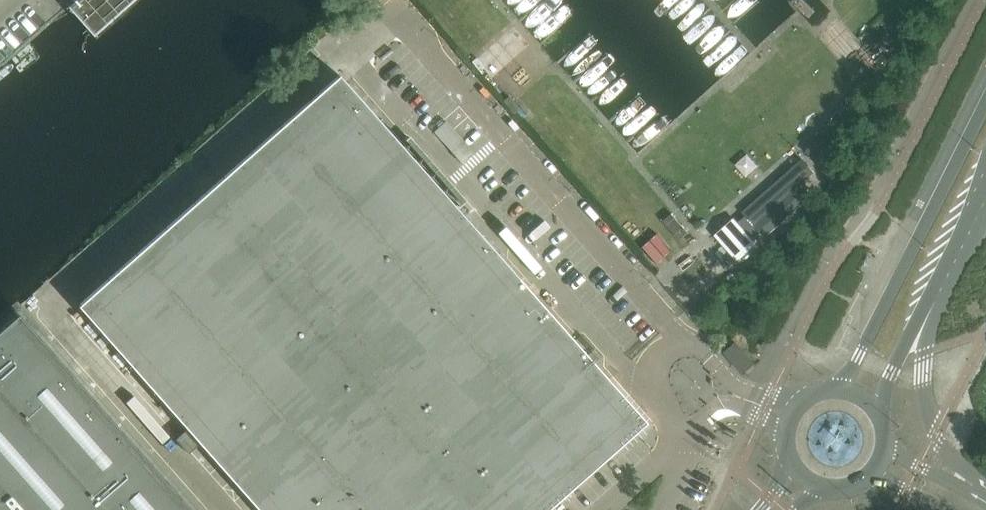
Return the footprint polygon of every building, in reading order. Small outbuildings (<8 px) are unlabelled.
[(68,7),(69,8),(93,36),(134,0),(75,0),(68,7)] [(455,206),(457,204),(457,203),(461,201),(409,142),(406,145),(405,145),(403,147),(339,75),(78,306),(187,429),(176,438),(189,453),(200,443),(259,509),(546,509),(646,422),(455,206)] [(838,109),(825,133),(819,130),(808,150),(826,159),(850,115),(838,109)] [(815,171),(804,159),(745,212),(766,236),(805,201),(794,190),(815,171)] [(688,293),(701,307),(740,272),(727,258),(717,267),(716,267),(688,293)] [(163,479),(142,455),(18,314),(0,329),(0,509),(191,509),(163,479)]
